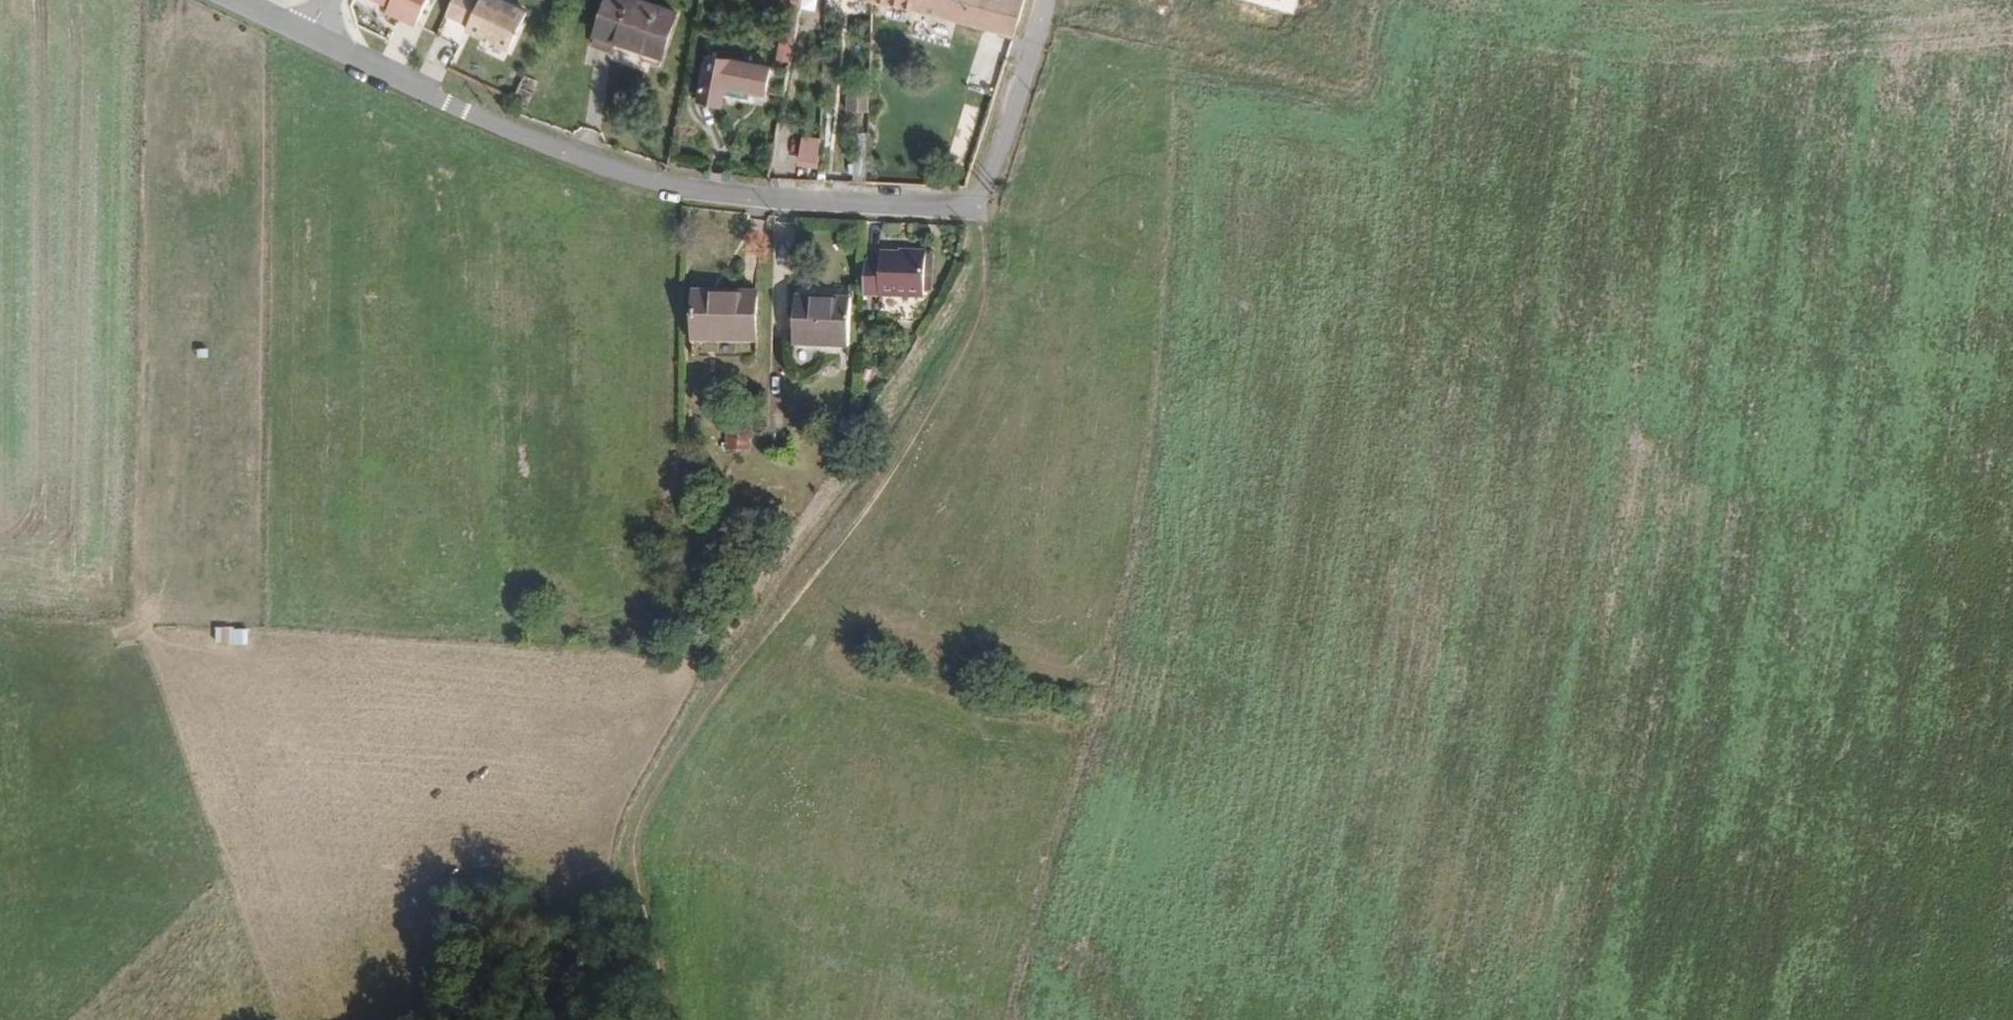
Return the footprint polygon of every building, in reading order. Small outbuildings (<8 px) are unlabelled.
[(389,12),(395,0),(364,0),(389,12)] [(387,19),(417,32),(431,0),(396,0),(387,19)] [(444,21),(468,31),(481,0),(453,0),(444,21)] [(504,0),(481,0),(466,36),(511,55),(529,11),(504,0)] [(593,38),(590,47),(610,55),(613,46),(659,65),(677,20),(625,0),(608,0),(593,38)] [(806,0),(782,0),(780,8),(803,14),(806,0)] [(1029,0),(873,0),(872,1),(1017,35),(1029,0)] [(788,72),(802,15),(788,12),(773,69),(788,72)] [(763,105),(771,75),(710,58),(697,104),(728,113),(732,97),(763,105)] [(822,169),(824,146),(803,144),(801,169),(822,169)] [(934,294),(934,248),(889,246),(889,257),(888,297),(888,299),(934,300),(934,294)] [(888,297),(889,257),(872,257),(870,297),(888,297)] [(757,336),(757,284),(698,283),(696,336),(757,336)] [(814,339),(816,289),(804,289),(802,338),(814,339)] [(855,338),(856,290),(816,289),(814,339),(855,338)] [(728,448),(753,449),(754,425),(729,423),(728,448)] [(250,630),(216,625),(214,640),(248,645),(250,630)]
